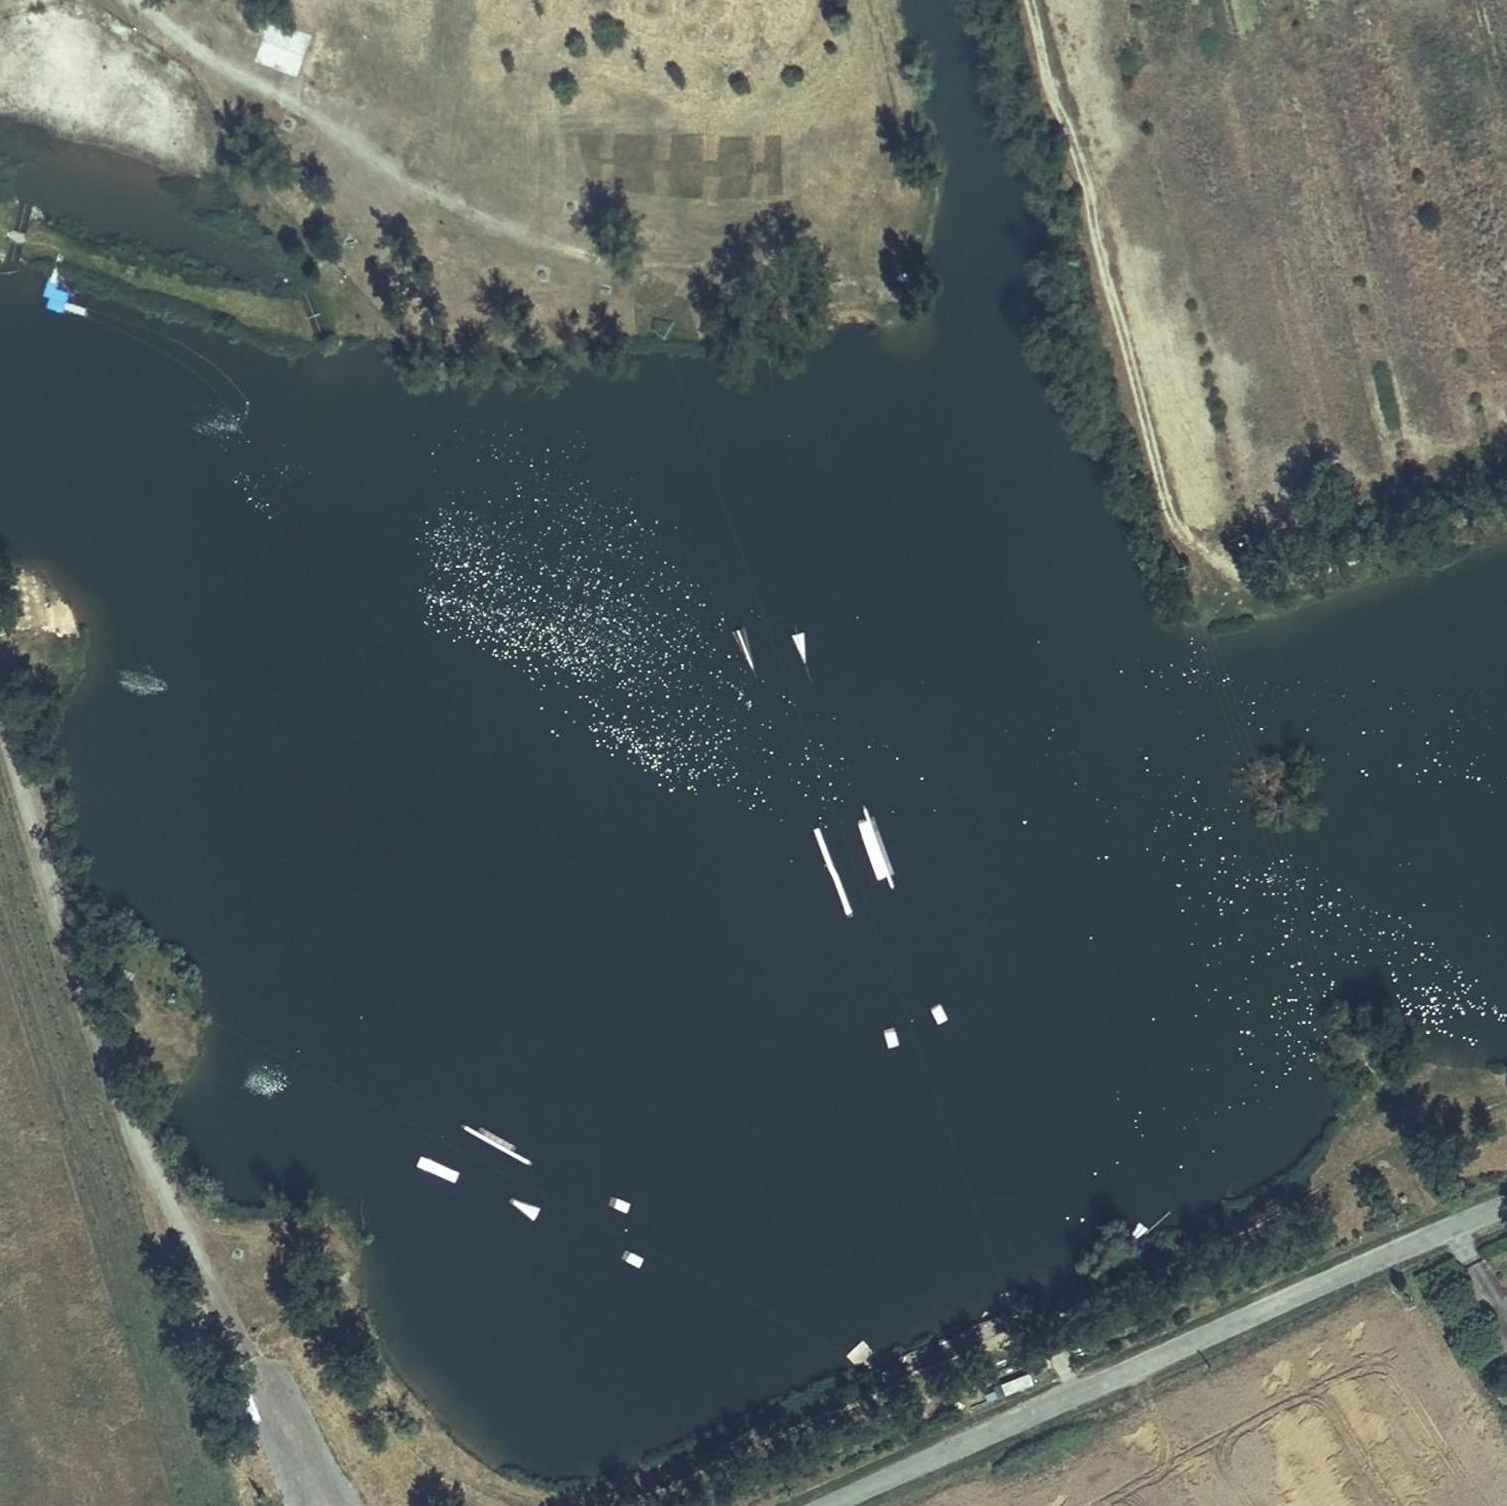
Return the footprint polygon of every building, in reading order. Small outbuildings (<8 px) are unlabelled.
[(301,0),(280,0),(272,22),(311,38),(323,8),(301,0)] [(296,78),(311,38),(272,22),(256,63),(296,78)] [(1029,1371),(1003,1382),(1007,1394),(1034,1382),(1029,1371)]
